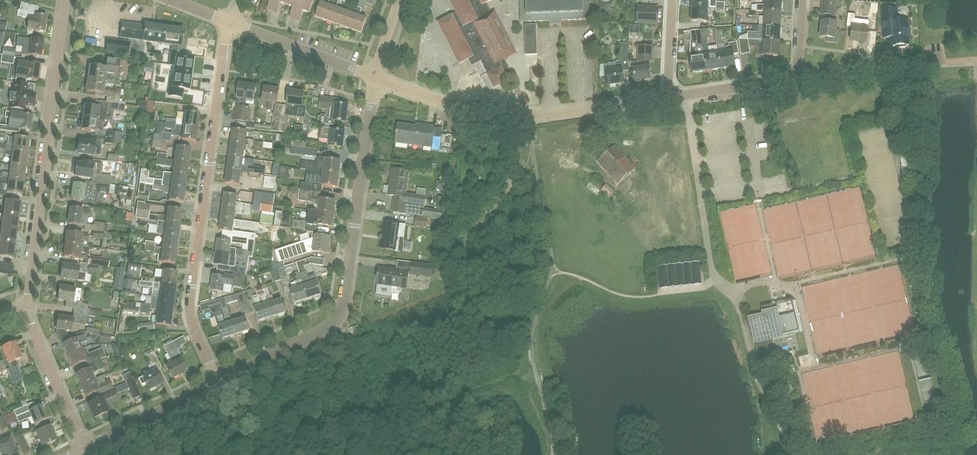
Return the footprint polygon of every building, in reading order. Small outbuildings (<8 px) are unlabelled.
[(276,0),(271,0),(267,10),(272,11),(276,0)] [(289,0),(276,0),(272,11),(277,13),(280,3),(287,6),(289,0)] [(302,0),(289,0),(287,6),(293,8),(290,18),(295,20),(302,0)] [(314,0),(302,0),(295,20),(299,21),(303,11),(309,14),(314,0)] [(327,21),(334,0),(329,0),(327,6),(320,4),(316,17),(327,21)] [(338,25),(343,11),(336,9),(339,2),(334,0),(327,21),(338,25)] [(456,13),(437,23),(459,65),(469,60),(472,66),(474,66),(488,92),(514,78),(503,57),(512,52),(494,16),(493,16),(486,4),(493,0),(449,0),(456,13)] [(549,26),(561,25),(561,21),(590,20),(590,0),(519,0),(520,23),(524,23),(536,22),(549,22),(549,26)] [(781,13),(782,0),(766,0),(765,6),(756,5),(756,11),(756,12),(757,12),(765,12),(781,13)] [(835,8),(835,0),(834,0),(821,0),(821,8),(822,8),(822,15),(825,15),(825,22),(823,22),(821,37),(827,38),(826,41),(837,42),(839,31),(836,30),(837,24),(832,23),(833,14),(833,9),(835,8)] [(361,10),(362,10),(363,5),(359,4),(358,8),(357,8),(350,29),(361,33),(366,19),(359,17),(361,10)] [(350,29),(357,8),(353,6),(350,14),(343,11),(338,25),(350,29)] [(638,7),(637,24),(658,26),(659,8),(638,7)] [(708,8),(692,7),(691,22),(707,23),(708,13),(708,8)] [(896,9),(882,10),(884,38),(892,37),(892,46),(898,46),(899,47),(905,47),(906,45),(908,45),(908,37),(910,36),(909,29),(907,30),(907,21),(897,22),(896,9)] [(28,19),(27,30),(33,30),(44,32),(46,17),(36,16),(36,14),(22,12),(21,18),(28,19)] [(781,27),(781,13),(765,12),(764,26),(781,27)] [(870,21),(861,20),(855,19),(855,15),(848,14),(847,27),(852,27),(851,41),(866,43),(868,29),(869,29),(870,21)] [(122,24),(120,37),(143,40),(143,42),(172,46),(169,66),(175,66),(174,76),(172,75),(169,96),(181,98),(182,90),(188,91),(192,60),(182,58),(184,44),(185,41),(182,40),(184,31),(153,27),(153,24),(146,23),(146,26),(145,26),(144,27),(122,24)] [(537,28),(536,25),(524,25),(525,55),(537,55),(537,28)] [(631,33),(641,33),(641,25),(631,25),(631,33)] [(747,35),(747,40),(748,40),(756,41),(764,41),(780,42),(781,27),(764,26),(760,26),(760,33),(747,32),(747,35)] [(721,69),(718,53),(710,55),(707,39),(709,38),(708,30),(700,31),(706,72),(721,69)] [(706,72),(700,31),(690,31),(690,42),(696,41),(697,47),(695,50),(696,57),(689,58),(692,74),(706,72)] [(17,38),(16,45),(23,46),(22,53),(29,54),(29,56),(41,57),(43,41),(31,39),(17,38)] [(749,46),(748,40),(747,40),(739,40),(742,54),(750,53),(749,46)] [(748,40),(749,46),(763,46),(763,56),(779,57),(780,42),(764,41),(756,41),(748,40)] [(127,54),(129,43),(120,42),(107,41),(106,47),(105,52),(127,54)] [(718,53),(721,69),(735,67),(733,55),(739,54),(737,42),(729,43),(730,52),(718,53)] [(623,72),(625,71),(629,71),(628,61),(628,45),(621,44),(620,62),(616,62),(616,63),(617,71),(607,72),(608,76),(608,78),(605,78),(606,85),(609,84),(609,86),(624,84),(623,72)] [(650,80),(649,73),(650,62),(651,62),(652,47),(639,47),(638,61),(639,61),(639,63),(632,64),(634,82),(650,80)] [(2,56),(14,57),(15,50),(3,48),(2,56)] [(14,58),(14,57),(2,56),(1,63),(13,65),(14,58)] [(89,66),(88,79),(102,81),(112,82),(112,76),(117,77),(120,59),(107,57),(106,66),(99,65),(98,67),(89,66)] [(26,84),(27,80),(37,81),(40,65),(28,64),(18,63),(15,83),(26,84)] [(143,72),(152,73),(153,64),(145,63),(143,72)] [(88,79),(86,91),(95,93),(94,95),(106,97),(106,103),(118,104),(119,102),(119,98),(114,98),(115,89),(112,89),(101,87),(102,81),(88,79)] [(28,84),(14,83),(12,94),(11,94),(10,102),(11,102),(10,109),(24,111),(25,107),(34,108),(34,107),(35,107),(37,106),(37,103),(36,101),(35,101),(35,95),(27,94),(28,84)] [(246,100),(254,101),(256,87),(239,85),(237,98),(239,98),(237,112),(235,111),(234,121),(248,122),(249,113),(248,113),(249,108),(245,107),(246,100)] [(272,103),(277,104),(279,90),(264,88),(262,102),(267,102),(266,110),(271,111),(272,103)] [(287,105),(287,106),(287,115),(305,117),(306,111),(307,107),(302,106),(304,93),(288,91),(287,105)] [(317,124),(322,124),(333,125),(334,122),(346,123),(348,106),(344,105),(345,102),(337,101),(327,99),(327,98),(320,97),(319,108),(331,110),(329,119),(328,119),(325,116),(321,115),(318,118),(317,124)] [(81,107),(80,113),(83,114),(82,118),(103,121),(105,109),(108,110),(108,111),(113,111),(124,113),(125,105),(118,104),(106,103),(99,102),(98,108),(84,106),(84,108),(81,107)] [(19,134),(20,129),(30,131),(32,116),(10,113),(5,112),(4,118),(9,119),(7,132),(19,134)] [(176,120),(166,119),(165,124),(197,128),(199,115),(185,113),(184,121),(176,119),(176,120)] [(103,121),(82,118),(82,123),(79,123),(78,129),(81,129),(81,130),(95,132),(95,136),(121,139),(122,133),(106,131),(102,131),(103,125),(103,121)] [(286,133),(287,121),(272,119),(272,123),(269,122),(268,125),(257,124),(257,129),(271,131),(286,133)] [(195,142),(197,128),(183,127),(165,124),(165,129),(172,130),(171,134),(161,132),(161,135),(154,134),(153,140),(152,140),(151,140),(166,142),(167,142),(170,142),(171,137),(178,138),(178,139),(181,139),(181,140),(195,142)] [(331,125),(333,125),(322,124),(324,124),(323,128),(321,128),(319,140),(330,141),(329,147),(342,149),(344,132),(332,130),(332,129),(330,129),(331,125)] [(433,137),(441,138),(442,128),(434,127),(435,126),(416,124),(416,127),(398,125),(396,143),(432,147),(433,137)] [(254,141),(246,140),(247,132),(233,130),(231,144),(245,145),(245,146),(253,147),(253,146),(263,148),(268,148),(268,144),(264,143),(254,142),(254,141)] [(121,139),(95,136),(93,135),(92,139),(87,139),(87,141),(79,140),(77,153),(93,156),(93,154),(95,145),(101,146),(105,146),(105,144),(118,146),(121,146),(121,139)] [(27,153),(29,139),(14,137),(13,145),(6,144),(5,145),(5,146),(0,145),(0,149),(5,150),(12,151),(24,153),(27,153)] [(165,150),(166,142),(151,140),(150,148),(151,148),(165,150)] [(291,141),(286,141),(285,147),(289,148),(306,150),(318,152),(319,144),(307,142),(306,143),(291,141)] [(244,159),(245,146),(245,145),(231,144),(229,157),(244,159)] [(176,148),(174,161),(188,163),(190,150),(176,148)] [(27,153),(24,153),(12,151),(10,165),(24,167),(25,167),(27,153)] [(106,162),(122,164),(122,158),(118,157),(118,156),(107,154),(106,162)] [(243,166),(244,159),(229,157),(227,170),(242,172),(249,173),(259,174),(260,169),(250,168),(251,167),(243,166)] [(187,176),(188,163),(174,161),(166,160),(156,158),(155,163),(156,163),(155,166),(173,168),(172,174),(187,176)] [(302,162),(301,169),(308,170),(323,172),(323,173),(339,175),(340,162),(326,160),(325,160),(324,165),(317,164),(302,162)] [(73,166),(72,174),(74,175),(74,177),(92,179),(98,180),(97,184),(109,185),(110,185),(111,177),(101,176),(102,165),(79,162),(79,164),(76,164),(76,166),(73,166)] [(24,167),(10,165),(9,179),(24,181),(25,167),(24,167)] [(297,177),(297,168),(281,166),(280,176),(297,177)] [(240,185),(242,172),(227,170),(226,184),(240,185)] [(392,170),(388,196),(394,196),(393,203),(392,213),(441,219),(443,212),(437,211),(424,209),(426,196),(417,195),(405,194),(408,172),(392,170)] [(321,185),(321,186),(322,186),(337,188),(339,175),(323,173),(322,179),(321,185)] [(145,184),(152,185),(185,190),(187,176),(172,174),(171,180),(163,179),(162,181),(144,178),(143,184),(145,184)] [(265,177),(263,189),(274,190),(275,178),(265,177)] [(24,181),(9,179),(1,178),(0,178),(0,182),(1,182),(0,187),(0,195),(4,195),(7,193),(22,195),(24,181)] [(73,184),(71,200),(82,201),(95,203),(96,193),(102,194),(108,194),(109,185),(97,184),(91,183),(85,182),(84,186),(73,184)] [(301,182),(300,189),(313,191),(314,184),(301,182)] [(436,190),(444,192),(446,183),(437,182),(436,190)] [(183,203),(185,190),(152,185),(152,190),(161,191),(161,194),(169,195),(168,201),(183,203)] [(313,191),(300,189),(296,189),(296,194),(297,194),(299,194),(298,201),(311,203),(319,204),(318,212),(333,214),(335,202),(320,200),(312,199),(313,191)] [(222,206),(250,210),(251,206),(236,204),(237,196),(224,194),(222,206)] [(262,212),(265,213),(274,214),(272,213),(274,202),(275,196),(264,195),(262,212)] [(4,214),(19,216),(21,203),(6,201),(4,214)] [(147,220),(158,221),(165,222),(180,224),(182,211),(167,209),(166,217),(149,215),(151,205),(137,203),(135,218),(147,220)] [(249,216),(250,210),(222,206),(221,218),(234,220),(235,214),(249,216)] [(89,210),(89,211),(82,210),(70,208),(68,224),(79,225),(84,226),(83,230),(93,231),(104,233),(107,233),(107,231),(108,225),(105,224),(94,222),(93,226),(87,225),(88,217),(89,218),(90,210),(89,210)] [(318,212),(310,211),(308,220),(308,224),(318,225),(331,227),(333,214),(318,212)] [(132,213),(126,213),(124,226),(130,227),(132,213)] [(273,216),(274,214),(265,213),(265,215),(262,215),(261,224),(273,225),(274,217),(273,216)] [(17,230),(19,216),(4,214),(2,228),(17,230)] [(240,221),(234,220),(221,218),(219,231),(223,231),(232,233),(233,232),(233,227),(240,228),(240,227),(248,228),(248,222),(240,221)] [(416,218),(414,226),(426,227),(427,220),(427,219),(416,218)] [(147,225),(157,226),(156,235),(163,236),(178,238),(180,224),(165,222),(158,221),(147,220),(147,225)] [(292,229),(305,231),(306,222),(303,222),(293,221),(292,229)] [(382,241),(381,248),(396,250),(396,252),(403,253),(406,225),(400,225),(400,224),(385,222),(383,236),(382,241)] [(17,230),(2,228),(1,236),(0,235),(0,242),(15,244),(17,230)] [(104,233),(93,231),(92,239),(103,240),(104,233)] [(249,240),(255,241),(256,235),(239,232),(234,232),(233,238),(249,240)] [(323,237),(324,234),(313,232),(312,240),(276,251),(280,262),(299,255),(299,253),(306,251),(313,252),(313,251),(328,253),(330,238),(323,237)] [(67,233),(65,244),(81,246),(82,239),(87,240),(88,240),(89,235),(83,234),(82,235),(67,233)] [(176,251),(178,238),(163,236),(162,247),(162,249),(176,251)] [(233,244),(248,246),(249,240),(233,238),(233,244)] [(244,251),(244,252),(230,250),(231,244),(231,242),(222,241),(221,241),(218,240),(216,253),(249,257),(250,257),(250,256),(251,251),(248,251),(244,251)] [(13,258),(15,244),(0,242),(0,256),(13,258)] [(65,244),(63,256),(80,258),(80,259),(85,260),(86,258),(86,255),(88,255),(89,248),(89,247),(81,246),(65,244)] [(174,265),(176,251),(162,249),(154,248),(144,247),(144,251),(153,253),(153,255),(158,255),(157,262),(160,263),(174,265)] [(216,253),(215,258),(214,258),(213,259),(213,263),(213,264),(214,264),(214,265),(230,267),(229,272),(239,273),(246,274),(247,274),(248,268),(243,267),(243,264),(246,262),(249,262),(249,257),(216,253)] [(89,257),(88,264),(89,264),(98,266),(108,267),(109,260),(89,257)] [(299,272),(308,300),(314,298),(315,299),(316,300),(320,299),(321,297),(320,296),(321,296),(316,282),(310,284),(305,267),(311,265),(311,264),(324,266),(324,260),(311,258),(296,264),(297,267),(299,272)] [(433,266),(411,263),(409,275),(431,278),(433,266)] [(660,289),(669,288),(701,284),(699,263),(658,267),(660,289)] [(128,264),(126,275),(125,280),(131,280),(131,276),(140,277),(141,266),(128,264)] [(292,268),(297,267),(296,264),(277,270),(281,281),(285,293),(290,291),(291,291),(287,279),(289,278),(286,270),(292,268)] [(79,267),(62,265),(61,278),(84,282),(85,274),(79,273),(79,267)] [(400,294),(400,287),(406,288),(408,273),(408,272),(397,270),(379,268),(377,284),(378,284),(378,286),(376,286),(375,295),(390,297),(390,292),(400,294)] [(273,283),(281,281),(277,270),(270,272),(273,283)] [(143,282),(175,287),(177,273),(163,271),(162,278),(154,277),(153,279),(144,277),(143,282)] [(246,274),(239,273),(229,272),(228,276),(225,276),(224,278),(213,276),(211,291),(223,293),(224,285),(232,286),(244,287),(246,274)] [(301,302),(308,300),(299,272),(294,274),(296,282),(294,282),(296,289),(291,291),(290,291),(295,304),(296,305),(298,306),(301,305),(302,303),(301,302)] [(122,291),(123,283),(114,282),(113,289),(122,291)] [(160,291),(159,297),(174,299),(175,287),(143,282),(139,282),(139,287),(143,287),(152,288),(152,290),(160,291)] [(281,300),(274,302),(272,296),(271,297),(268,289),(267,284),(262,286),(262,287),(272,318),(285,314),(281,300)] [(74,301),(76,289),(59,286),(57,300),(66,301),(66,304),(65,308),(73,309),(73,307),(78,307),(81,308),(87,311),(88,309),(89,306),(82,303),(82,302),(79,301),(74,301)] [(259,322),(272,318),(262,287),(255,290),(258,297),(261,307),(255,309),(259,322)] [(239,306),(247,304),(243,293),(225,298),(227,305),(238,301),(239,306)] [(172,313),(174,299),(159,297),(159,298),(151,297),(151,305),(140,304),(140,309),(150,310),(157,311),(172,313)] [(226,305),(227,305),(225,298),(211,303),(213,309),(214,309),(220,307),(222,313),(224,319),(225,324),(219,326),(223,340),(236,336),(232,322),(226,305)] [(799,332),(799,330),(792,301),(773,305),(774,311),(763,313),(764,316),(750,319),(755,342),(754,343),(802,332),(802,331),(799,332)] [(89,316),(89,317),(95,318),(101,318),(102,312),(90,310),(89,316)] [(170,327),(172,313),(157,311),(156,325),(170,327)] [(58,317),(57,322),(55,322),(54,328),(56,328),(56,329),(71,331),(72,324),(85,326),(87,317),(89,317),(89,316),(73,314),(73,319),(58,317)] [(249,331),(249,330),(245,317),(232,322),(236,336),(249,331)] [(154,330),(153,324),(153,323),(137,325),(138,332),(154,330)] [(98,335),(99,330),(100,327),(87,325),(86,333),(89,334),(98,335)] [(57,329),(56,334),(71,337),(72,332),(57,329)] [(802,332),(754,343),(759,360),(782,354),(806,349),(802,332)] [(68,355),(81,349),(79,345),(88,341),(85,334),(76,338),(76,339),(63,345),(68,355)] [(182,359),(173,342),(164,347),(168,356),(172,353),(176,361),(166,366),(172,379),(187,372),(181,360),(182,359)] [(10,378),(21,374),(16,361),(21,358),(15,343),(10,345),(9,344),(8,343),(3,346),(2,347),(3,348),(2,348),(10,368),(7,370),(10,378)] [(86,361),(88,365),(98,360),(102,360),(106,358),(102,348),(97,350),(88,354),(85,348),(81,349),(68,355),(73,366),(86,361)] [(141,386),(146,383),(149,390),(163,384),(156,370),(161,368),(154,352),(146,356),(151,365),(148,366),(151,372),(143,377),(138,379),(141,386)] [(81,385),(94,380),(92,374),(105,368),(102,360),(98,360),(88,365),(90,369),(76,375),(81,385)] [(3,371),(0,364),(0,373),(2,372),(4,379),(9,377),(10,379),(10,378),(7,370),(3,371)] [(796,372),(795,365),(786,367),(788,374),(796,372)] [(100,394),(109,390),(113,389),(109,380),(105,382),(102,376),(94,380),(81,385),(86,397),(99,391),(100,394)] [(790,392),(787,377),(782,378),(785,393),(790,392)] [(141,396),(134,380),(128,382),(125,383),(133,400),(141,396)] [(103,401),(112,397),(117,395),(116,393),(113,388),(113,389),(109,390),(100,394),(102,398),(89,404),(95,418),(108,412),(103,401)] [(14,411),(18,419),(19,422),(29,418),(32,425),(34,423),(46,418),(42,406),(36,409),(34,403),(14,411)] [(9,427),(7,424),(3,416),(0,417),(0,430),(1,431),(9,427)] [(55,441),(50,426),(32,434),(34,438),(38,437),(42,446),(55,441)] [(14,438),(23,454),(31,451),(22,434),(14,438)] [(5,441),(0,443),(0,454),(18,454),(10,438),(5,441)]
